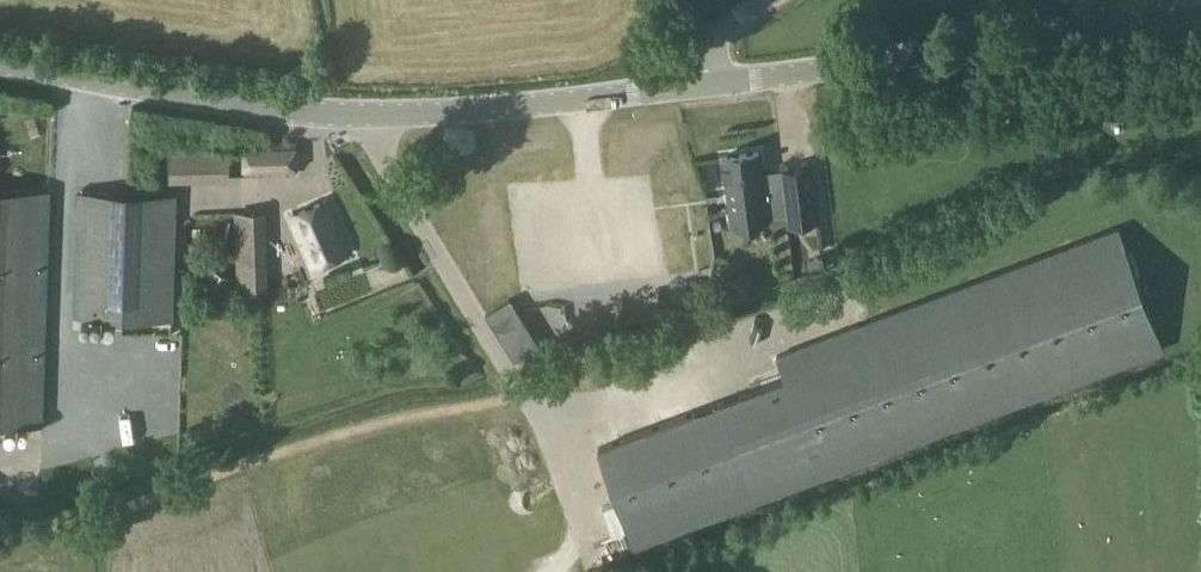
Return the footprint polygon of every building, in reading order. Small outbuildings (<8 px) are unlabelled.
[(243,144),(245,175),(294,173),(292,142),(243,144)] [(759,152),(723,156),(728,197),(752,194),(755,220),(785,216),(787,225),(818,221),(812,170),(780,174),(762,177),(759,152)] [(0,191),(0,421),(42,422),(49,192),(0,191)] [(78,194),(74,313),(83,314),(172,317),(176,197),(127,195),(78,194)] [(326,201),(290,217),(312,267),(349,251),(326,201)] [(599,448),(636,547),(1163,350),(1118,229),(777,355),(786,378),(599,448)] [(262,286),(260,230),(236,231),(238,287),(262,286)] [(671,278),(691,290),(697,279),(677,268),(671,278)]
